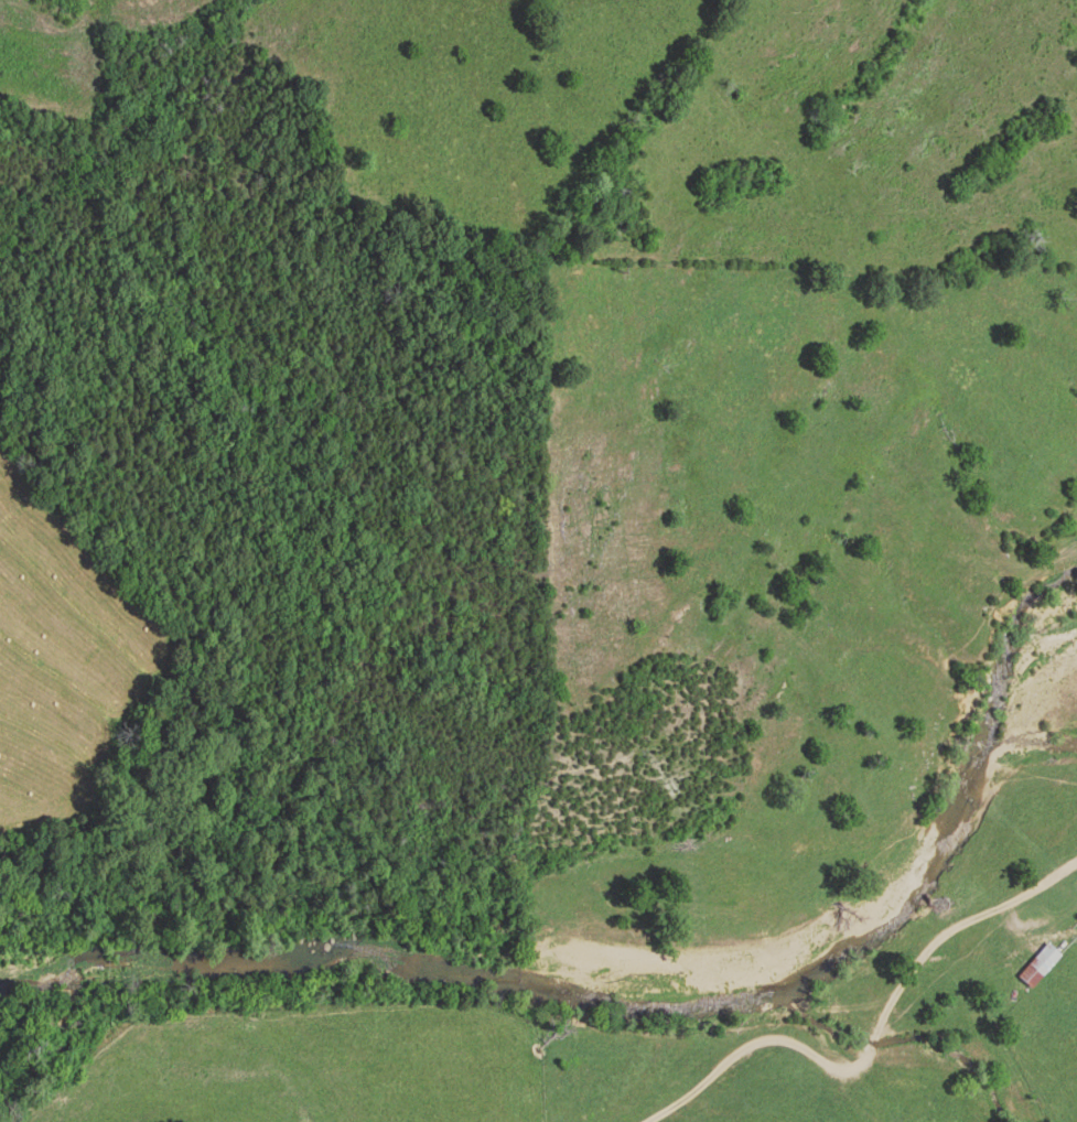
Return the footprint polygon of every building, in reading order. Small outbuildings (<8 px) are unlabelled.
[(1065,955),(1052,942),(1021,975),(1034,988),(1065,955)]
